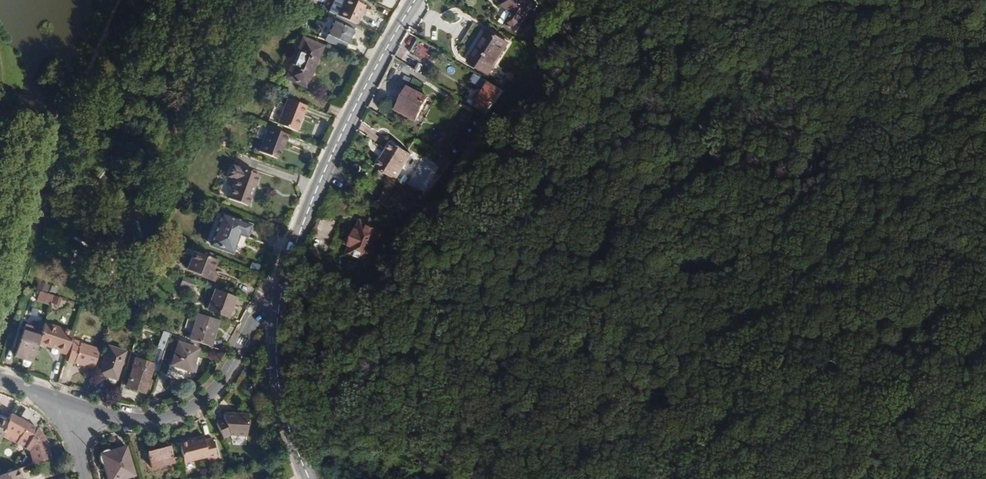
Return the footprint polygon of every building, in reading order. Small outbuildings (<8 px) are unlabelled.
[(363,6),(351,0),(343,0),(336,17),(355,25),(363,6)] [(532,3),(528,0),(504,0),(501,5),(506,9),(498,22),(514,32),(532,3)] [(344,50),(355,25),(336,17),(334,16),(323,41),(344,50)] [(488,75),(507,43),(487,31),(467,63),(488,75)] [(304,86),(320,48),(302,39),(285,78),(304,86)] [(423,58),(429,46),(418,41),(412,53),(423,58)] [(507,68),(519,50),(512,46),(500,63),(507,68)] [(468,61),(474,52),(470,50),(464,59),(468,61)] [(486,114),(501,91),(488,83),(474,107),(486,114)] [(414,121),(427,98),(409,87),(395,110),(414,121)] [(295,132),(306,106),(286,98),(283,104),(275,101),(267,120),(295,132)] [(464,128),(473,115),(469,113),(460,125),(464,128)] [(458,152),(481,121),(473,115),(464,128),(460,125),(454,132),(458,135),(450,146),(458,152)] [(285,143),(288,135),(266,127),(257,151),(276,159),(279,149),(281,142),(285,143)] [(376,130),(371,138),(381,144),(385,136),(376,130)] [(385,148),(371,142),(368,149),(382,156),(385,148)] [(396,181),(411,155),(391,142),(375,168),(380,171),(388,176),(396,181)] [(452,160),(458,152),(450,146),(444,155),(452,160)] [(439,179),(451,162),(444,157),(437,166),(440,168),(437,172),(439,174),(437,178),(439,179)] [(247,206),(258,175),(231,166),(228,177),(234,179),(227,199),(247,206)] [(384,183),(388,176),(380,171),(376,177),(384,183)] [(414,216),(425,199),(414,192),(412,195),(401,188),(394,198),(385,193),(379,201),(396,212),(401,205),(408,209),(407,212),(414,216)] [(244,238),(249,225),(219,214),(208,244),(230,253),(237,234),(244,238)] [(369,263),(384,224),(370,218),(368,225),(360,222),(357,230),(350,248),(347,254),(369,263)] [(350,248),(357,230),(350,227),(343,245),(350,248)] [(210,273),(215,260),(184,248),(182,253),(189,255),(183,269),(201,276),(202,275),(212,279),(214,274),(210,273)] [(190,290),(193,281),(180,277),(177,285),(190,290)] [(36,289),(47,292),(50,285),(38,281),(36,289)] [(227,319),(235,298),(213,289),(205,310),(227,319)] [(60,307),(62,298),(39,291),(36,300),(60,307)] [(208,347),(217,320),(196,313),(187,340),(208,347)] [(66,354),(73,331),(44,322),(38,343),(52,347),(58,350),(58,351),(66,354)] [(38,343),(40,335),(35,334),(37,327),(26,323),(24,330),(22,330),(14,356),(22,359),(30,362),(31,362),(38,343)] [(164,351),(169,334),(160,331),(155,348),(164,351)] [(99,349),(74,341),(67,361),(93,369),(99,349)] [(190,371),(197,348),(177,342),(169,365),(190,371)] [(115,379),(124,351),(107,345),(97,373),(115,379)] [(143,392),(153,364),(134,358),(125,385),(143,392)] [(26,368),(29,365),(30,362),(22,359),(22,362),(22,367),(26,368)] [(43,437),(36,428),(10,413),(2,434),(28,451),(32,464),(50,458),(43,437)] [(247,436),(248,415),(223,413),(223,419),(215,423),(222,439),(229,436),(247,436)] [(217,457),(212,438),(204,440),(202,435),(193,436),(193,440),(187,441),(178,443),(183,463),(207,457),(207,460),(217,457)] [(125,447),(100,454),(107,478),(119,478),(134,475),(125,447)] [(173,462),(169,447),(147,453),(151,468),(173,462)] [(17,468),(0,474),(0,478),(20,478),(17,468)]
